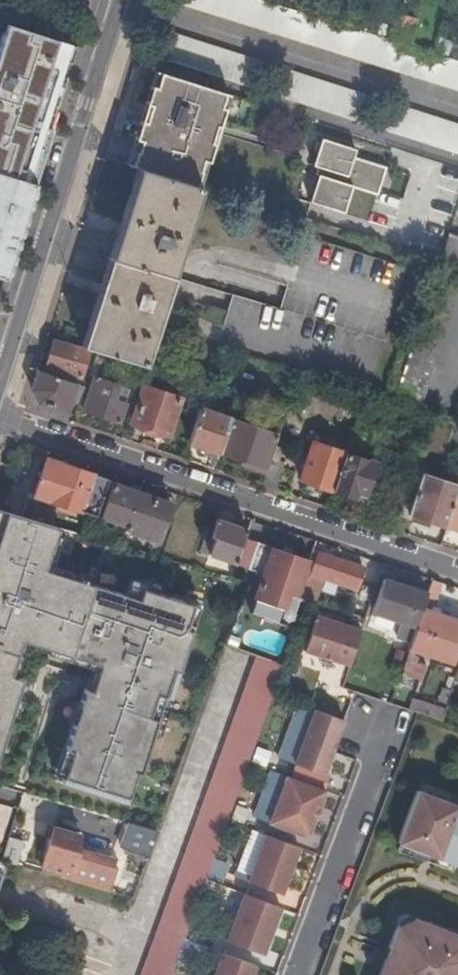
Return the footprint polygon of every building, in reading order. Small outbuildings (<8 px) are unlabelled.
[(433,53),(414,47),(385,38),(374,35),(347,26),(308,14),(264,0),(184,0),(334,49),(360,58),(457,90),(457,61),(433,53)] [(385,38),(414,47),(424,16),(395,7),(388,28),(385,38)] [(35,182),(68,77),(58,74),(67,43),(4,22),(0,35),(0,171),(35,182)] [(374,35),(385,38),(388,28),(378,24),(374,35)] [(164,59),(255,88),(263,62),(186,37),(173,33),(164,59)] [(439,51),(449,54),(454,38),(444,34),(439,51)] [(58,74),(68,77),(77,46),(67,43),(58,74)] [(363,123),(372,97),(282,68),(274,94),(331,113),(363,123)] [(228,94),(156,71),(127,164),(142,169),(193,185),(199,186),(228,94)] [(382,130),(457,154),(457,125),(410,109),(391,103),(382,130)] [(351,157),(354,149),(320,138),(311,165),(320,168),(309,201),(342,212),(351,186),(375,194),(383,167),(351,157)] [(142,169),(115,259),(165,274),(193,185),(142,169)] [(35,182),(0,171),(0,276),(3,277),(15,241),(35,182)] [(310,318),(383,340),(405,269),(302,237),(279,309),(310,318)] [(165,274),(115,259),(99,308),(152,324),(167,275),(165,274)] [(367,390),(383,340),(310,318),(279,309),(232,294),(216,344),(220,345),(299,369),(366,390),(367,390)] [(99,308),(87,348),(97,351),(140,363),(152,324),(99,308)] [(79,379),(87,352),(53,341),(47,360),(56,363),(54,371),(79,379)] [(76,382),(38,371),(32,391),(38,403),(67,413),(70,401),(76,382)] [(114,397),(118,383),(94,375),(84,409),(119,421),(125,401),(114,397)] [(86,386),(76,382),(70,401),(81,404),(86,386)] [(129,386),(118,383),(114,397),(125,401),(129,386)] [(168,433),(179,398),(143,386),(132,421),(168,433)] [(369,411),(375,393),(367,390),(366,390),(360,408),(369,411)] [(200,408),(190,441),(220,451),(228,428),(231,418),(200,408)] [(228,428),(220,451),(267,467),(269,463),(275,443),(228,428)] [(269,463),(283,467),(285,460),(280,458),(286,437),(278,434),(275,443),(269,463)] [(300,479),(334,490),(346,451),(312,441),(300,479)] [(346,451),(334,490),(355,498),(357,491),(365,493),(376,461),(346,451)] [(97,515),(109,477),(47,456),(34,495),(97,515)] [(267,467),(261,484),(276,489),(283,467),(269,463),(267,467)] [(447,526),(456,498),(457,492),(457,486),(423,474),(410,513),(447,526)] [(130,525),(141,491),(114,482),(102,515),(130,525)] [(172,502),(141,491),(130,525),(128,529),(160,540),(172,502)] [(447,526),(457,530),(457,498),(456,498),(447,526)] [(22,678),(10,674),(21,639),(98,663),(94,677),(101,679),(97,691),(84,687),(64,748),(70,750),(60,780),(125,801),(135,771),(139,772),(164,695),(169,697),(195,618),(189,616),(193,603),(144,587),(145,582),(130,578),(125,593),(45,567),(59,526),(5,511),(0,526),(0,748),(22,678)] [(236,563),(248,529),(216,518),(210,536),(205,535),(200,551),(236,563)] [(299,596),(311,560),(259,542),(249,569),(265,574),(256,599),(284,608),(290,594),(299,596)] [(299,596),(309,598),(310,595),(317,575),(357,588),(364,567),(319,553),(316,561),(311,560),(299,596)] [(374,585),(381,562),(371,559),(364,581),(374,585)] [(422,609),(424,602),(427,594),(386,579),(374,612),(391,618),(410,624),(406,636),(403,643),(410,646),(422,609)] [(434,605),(442,582),(433,579),(427,594),(424,602),(434,605)] [(284,608),(256,599),(252,613),(279,622),(284,608)] [(422,609),(410,646),(409,648),(454,663),(457,651),(457,620),(422,609)] [(350,664),(361,629),(317,614),(306,649),(350,664)] [(410,624),(391,618),(387,629),(406,636),(410,624)] [(284,665),(257,655),(206,795),(143,966),(140,974),(171,974),(184,938),(206,879),(228,819),(249,760),(274,693),(284,665)] [(406,657),(401,672),(421,679),(426,665),(406,657)] [(440,719),(444,707),(418,699),(414,710),(416,711),(440,719)] [(332,749),(343,718),(314,708),(294,762),(323,772),(332,749)] [(318,806),(324,788),(287,774),(270,821),(308,834),(314,816),(310,815),(314,805),(318,806)] [(447,801),(415,789),(395,841),(399,842),(422,851),(425,846),(436,851),(435,856),(452,863),(457,865),(457,805),(447,801)] [(155,829),(129,822),(120,848),(145,856),(155,829)] [(81,836),(54,827),(42,868),(62,874),(61,878),(111,892),(119,862),(78,850),(81,836)] [(282,892),(299,844),(266,833),(248,880),(282,892)] [(8,836),(1,858),(16,863),(23,841),(8,836)] [(422,851),(399,842),(396,848),(426,860),(450,869),(452,863),(435,856),(436,851),(425,846),(422,851)] [(274,923),(281,905),(244,892),(226,939),(263,953),(269,935),(266,934),(270,922),(274,923)] [(398,924),(414,918),(411,914),(406,913),(402,914),(400,915),(398,918),(398,924)] [(414,918),(398,924),(389,945),(395,948),(385,974),(457,974),(457,935),(414,918)] [(389,945),(386,954),(378,974),(385,974),(395,948),(389,945)] [(256,963),(222,951),(214,974),(251,974),(256,963)]
